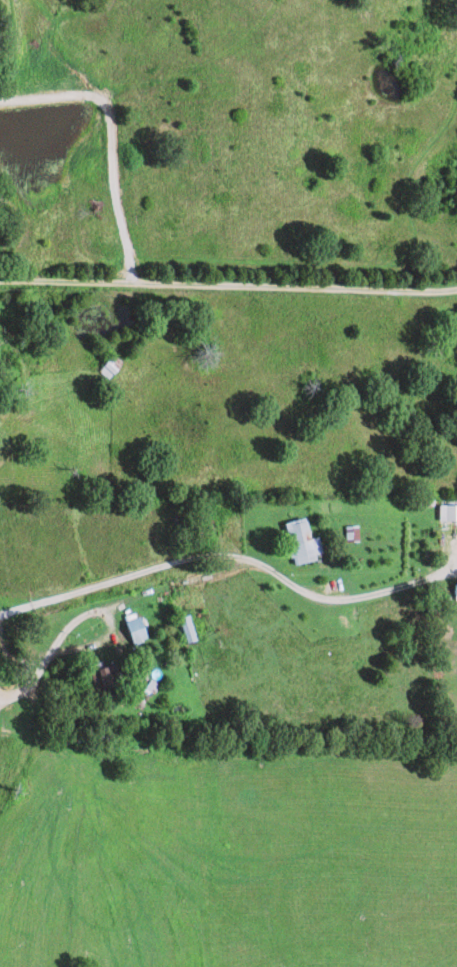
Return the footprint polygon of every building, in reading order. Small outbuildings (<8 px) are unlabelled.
[(447,521),(456,521),(456,505),(447,505),(447,521)] [(292,524),(301,563),(331,557),(326,536),(319,538),(315,519),(292,524)] [(191,644),(205,640),(197,615),(183,620),(191,644)]
